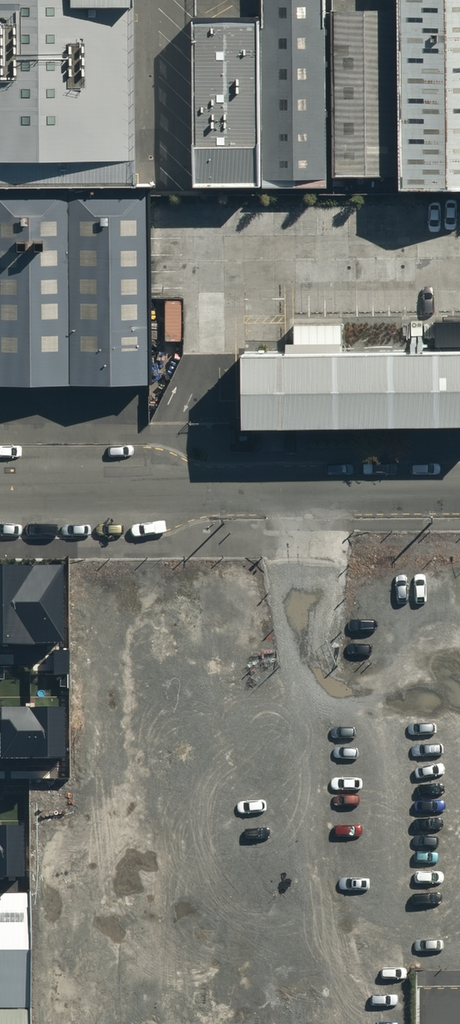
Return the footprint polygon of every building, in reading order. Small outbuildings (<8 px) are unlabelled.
[(136,179),(136,0),(0,0),(0,180),(136,179)] [(261,20),(263,185),(263,187),(329,187),(330,0),(261,0),(261,20)] [(400,7),(402,178),(401,194),(459,193),(459,0),(400,0),(400,7)] [(400,7),(333,7),(334,178),(402,178),(400,7)] [(261,20),(197,20),(196,185),(263,185),(261,20)] [(0,189),(0,384),(147,383),(146,189),(136,189),(0,189)] [(245,355),(246,424),(459,423),(459,352),(245,355)] [(0,571),(0,642),(64,641),(63,570),(0,571)] [(63,701),(1,701),(1,752),(63,752),(63,701)] [(19,880),(18,824),(0,824),(0,880),(19,880)] [(0,901),(0,1009),(29,1009),(29,901),(0,901)] [(0,1011),(0,1023),(28,1023),(28,1011),(0,1011)]
